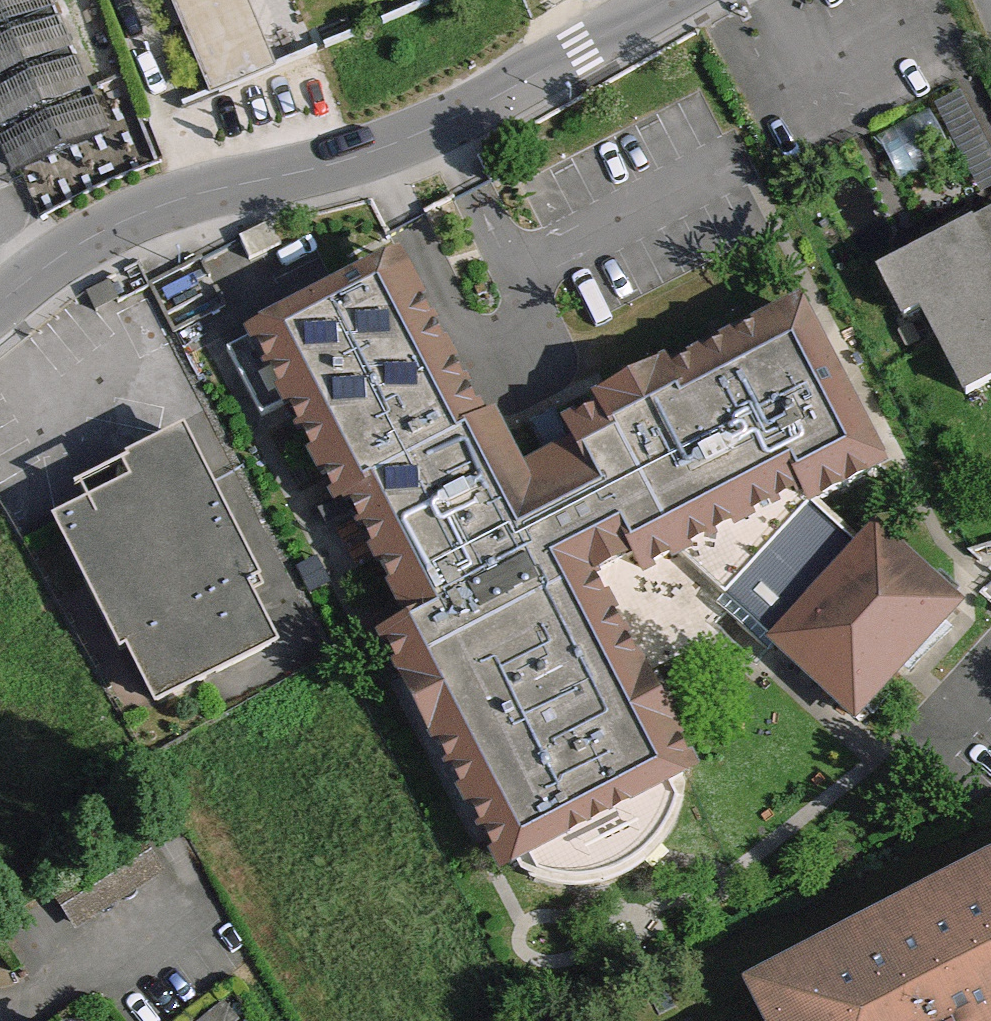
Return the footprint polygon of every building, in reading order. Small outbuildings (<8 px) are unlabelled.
[(90,93),(51,0),(0,0),(0,123),(3,130),(20,170),(107,134),(90,93)] [(208,96),(274,68),(246,0),(168,0),(208,96)] [(990,183),(990,107),(980,85),(946,102),(988,185),(990,183)] [(882,275),(907,323),(925,314),(968,399),(990,387),(990,297),(984,284),(990,281),(990,221),(974,230),(973,229),(882,275)] [(270,225),(238,239),(248,259),(279,244),(270,225)] [(421,585),(437,615),(392,639),(409,673),(587,581),(636,555),(643,569),(678,551),(728,597),(771,551),(785,535),(813,505),(883,468),(804,316),(672,384),(665,371),(601,404),(608,418),(574,436),(580,447),(558,459),(515,480),(487,427),(479,431),(410,299),(391,309),(374,277),(229,352),(263,419),(294,403),(345,501),(354,496),(404,594),(421,585)] [(574,436),(566,421),(544,432),(558,459),(580,447),(574,436)] [(253,579),(231,535),(221,541),(213,526),(223,520),(205,484),(183,440),(123,470),(128,480),(119,508),(97,519),(93,509),(61,526),(90,585),(96,582),(157,703),(271,646),(241,585),(253,579)] [(820,596),(777,644),(857,718),(959,607),(878,533),(835,581),(820,596)] [(785,535),(771,551),(820,596),(835,581),(785,535)] [(437,741),(443,738),(511,867),(529,858),(540,878),(561,881),(582,881),(604,876),(624,868),(642,856),(658,842),(671,824),(680,805),(670,784),(688,775),(669,739),(676,736),(642,672),(636,675),(587,581),(409,673),(403,677),(437,741)] [(55,889),(76,923),(158,868),(137,836),(55,889)] [(756,988),(773,1020),(990,1020),(990,869),(756,988)] [(194,1019),(196,1020),(228,1020),(233,1018),(222,1000),(194,1019)]
